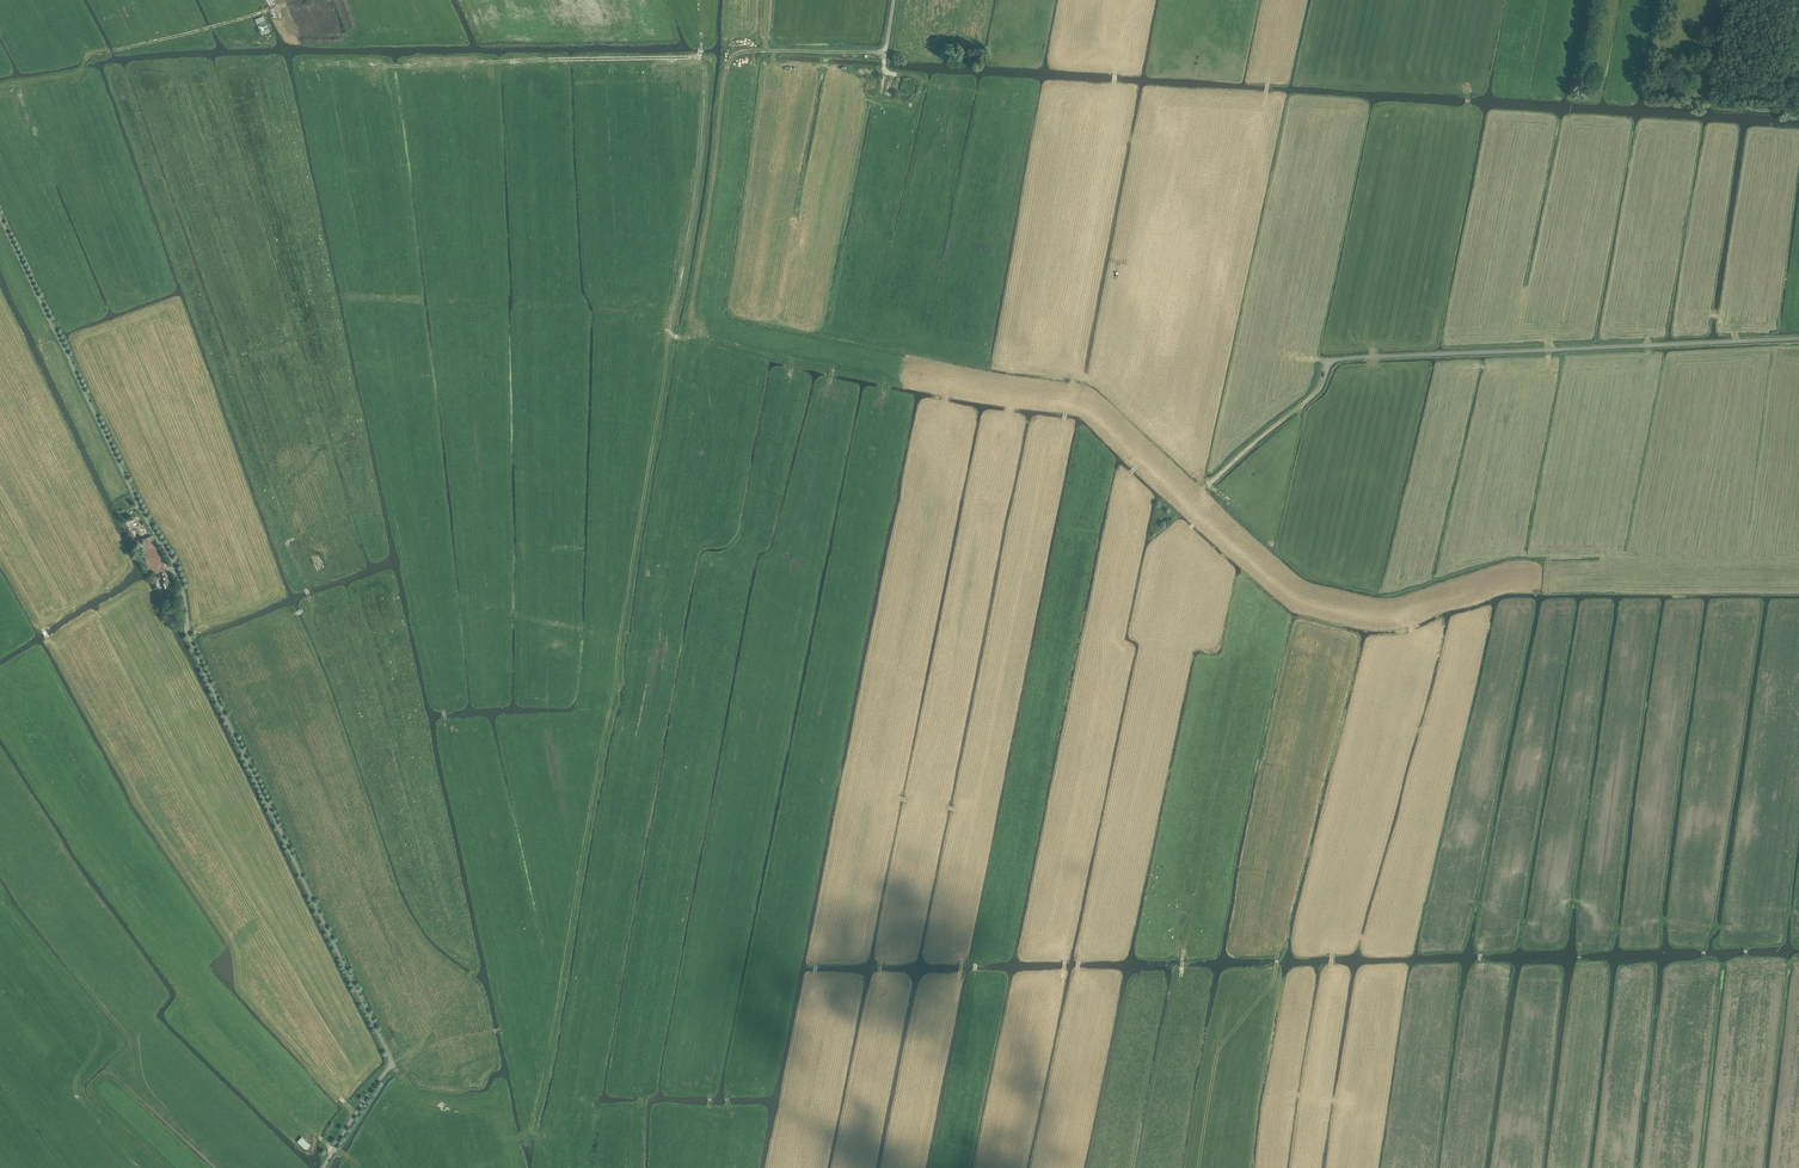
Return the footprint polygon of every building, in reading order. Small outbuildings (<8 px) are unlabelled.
[(254,20),(261,35),(270,32),(263,16),(254,20)] [(139,515),(122,523),(121,523),(126,531),(128,530),(139,552),(143,550),(150,575),(163,572),(161,568),(164,568),(164,567),(168,566),(165,557),(162,558),(158,546),(156,547),(152,536),(149,537),(139,515)] [(163,582),(163,583),(162,583),(165,591),(171,588),(168,581),(167,577),(162,579),(163,582)] [(298,1142),(307,1150),(311,1146),(302,1137),(298,1142)]
